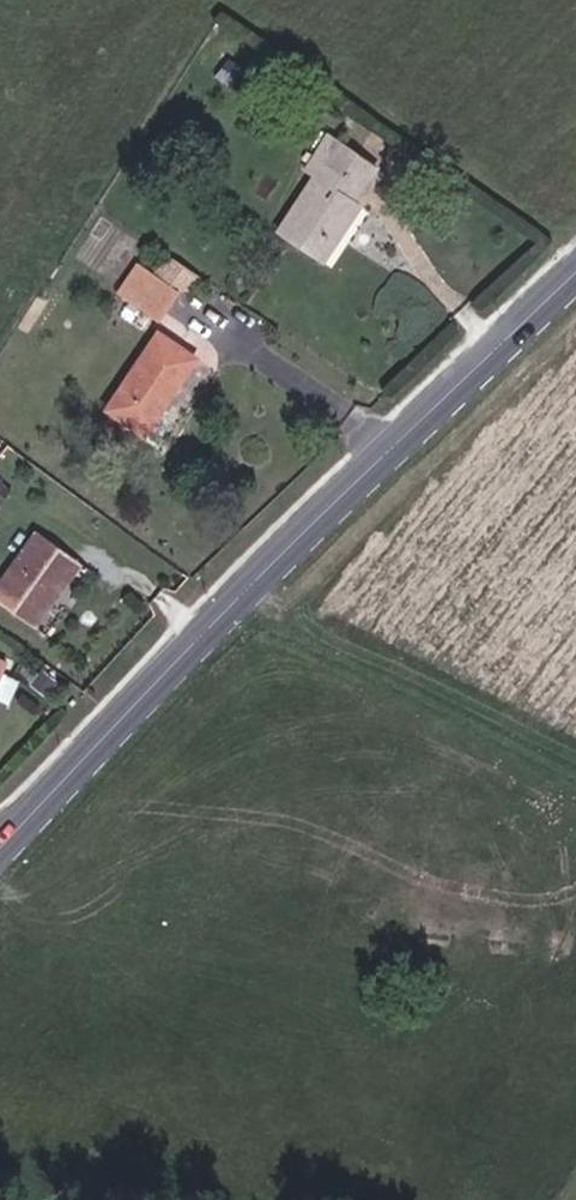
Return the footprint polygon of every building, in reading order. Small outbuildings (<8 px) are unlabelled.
[(337,187),(359,153),(328,133),(303,171),(312,177),(276,231),(323,262),(362,204),(356,200),(337,187)] [(379,167),(359,153),(337,187),(356,200),(379,167)] [(119,295),(158,320),(178,289),(139,264),(119,295)] [(158,332),(106,408),(144,434),(196,357),(158,332)] [(76,558),(37,530),(0,582),(0,601),(36,626),(56,597),(50,593),(76,558)] [(50,593),(56,597),(81,562),(76,558),(50,593)]
